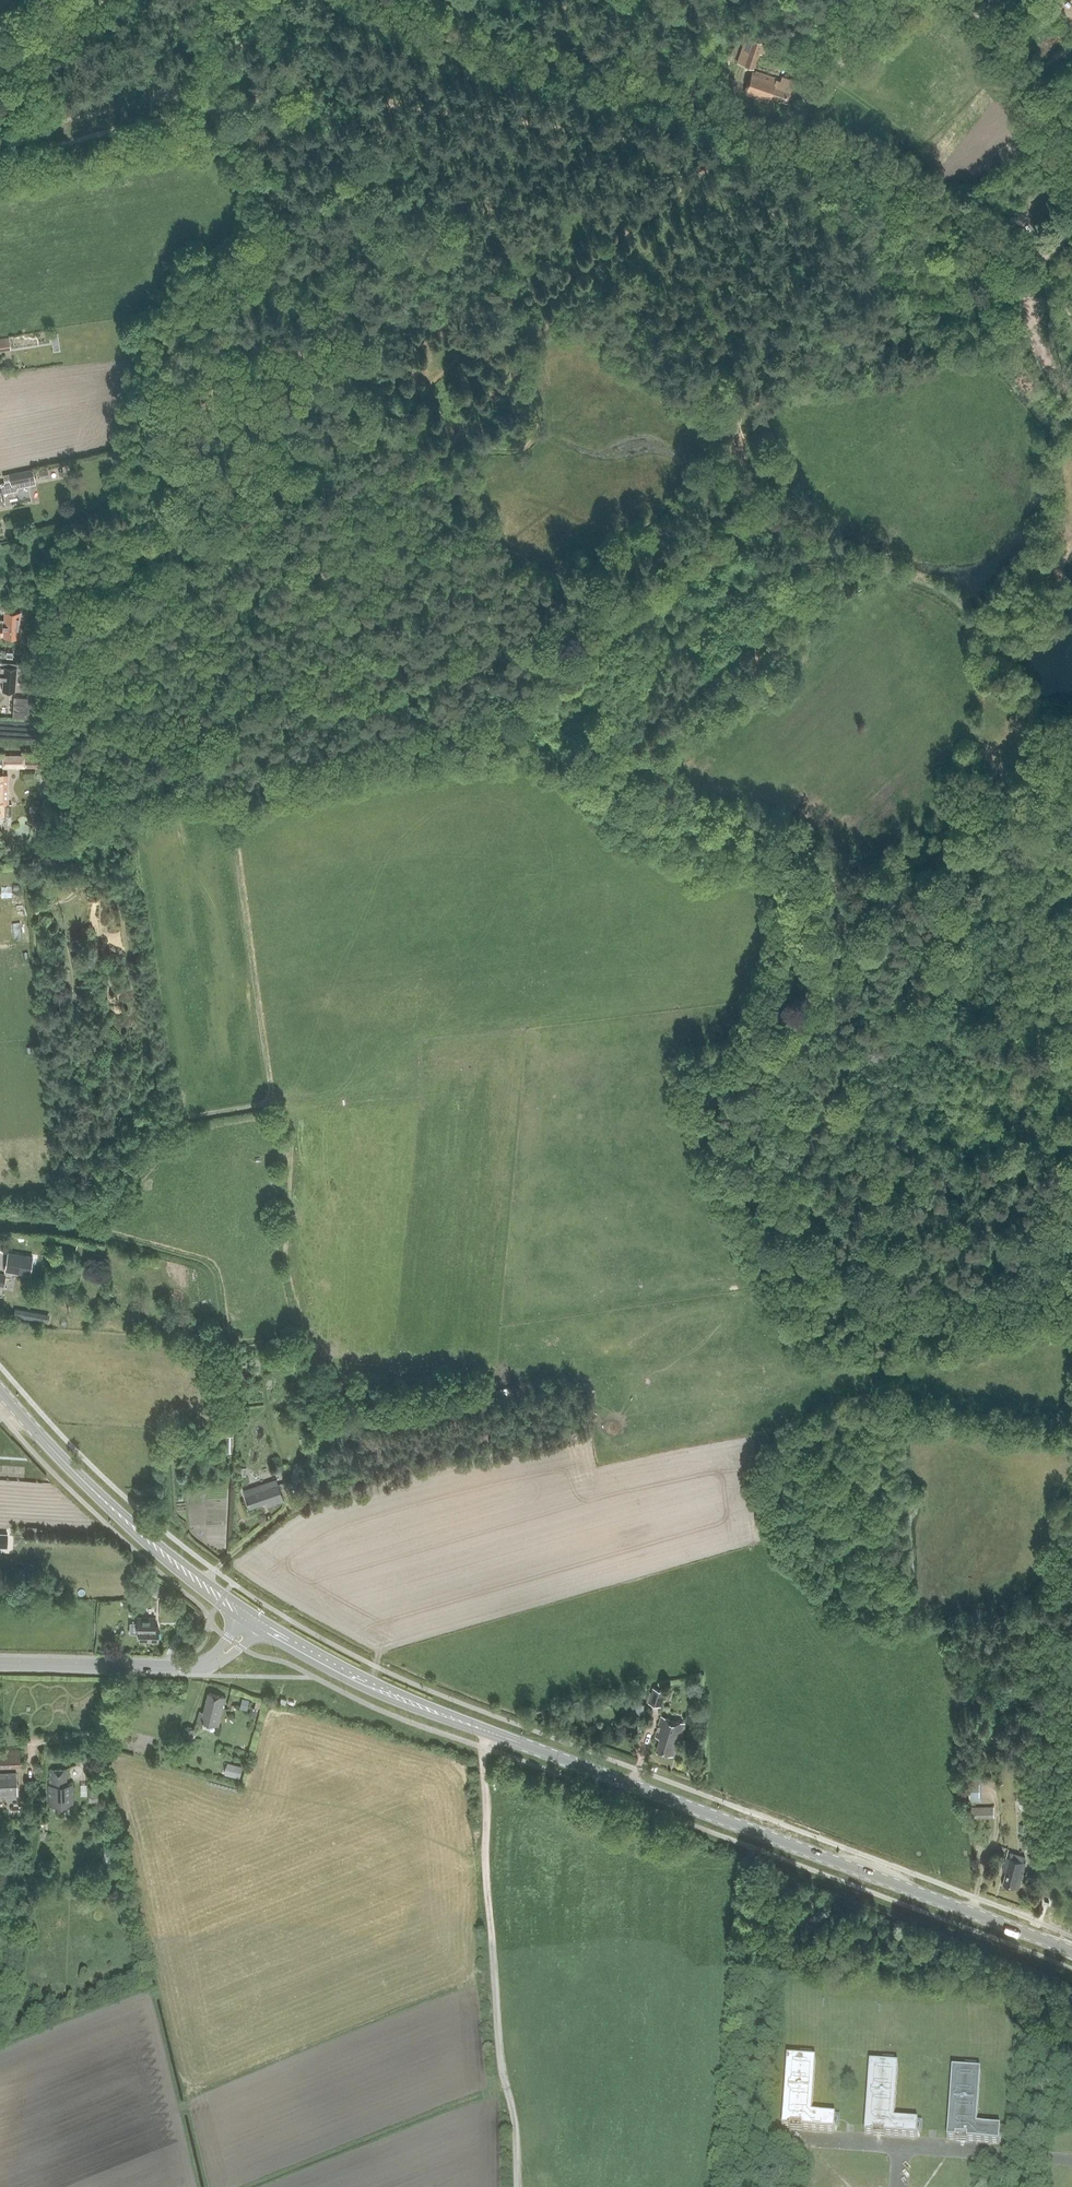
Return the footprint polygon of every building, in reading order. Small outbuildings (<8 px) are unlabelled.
[(746,37),(737,63),(753,68),(758,53),(761,54),(763,50),(766,51),(768,45),(746,37)] [(787,102),(794,81),(782,77),(780,81),(753,72),(745,94),(769,102),(771,97),(787,102)] [(10,349),(8,337),(0,339),(0,351),(10,349)] [(33,468),(9,473),(11,484),(35,479),(33,468)] [(48,469),(39,471),(41,479),(49,477),(48,469)] [(2,640),(21,640),(22,612),(1,611),(1,620),(0,620),(0,635),(2,635),(2,640)] [(19,658),(1,657),(1,664),(18,666),(19,658)] [(15,689),(14,715),(31,716),(32,689),(15,689)] [(50,755),(2,755),(2,767),(42,768),(42,766),(50,766),(50,755)] [(4,816),(12,816),(12,804),(8,804),(8,775),(4,775),(0,775),(0,816),(4,816)] [(56,857),(36,858),(36,868),(56,867),(56,857)] [(74,885),(73,877),(60,878),(61,886),(74,885)] [(49,1028),(57,1032),(62,1023),(53,1019),(49,1028)] [(32,1256),(8,1252),(5,1271),(29,1275),(32,1256)] [(16,1309),(14,1316),(48,1322),(50,1315),(16,1309)] [(223,1453),(233,1453),(233,1436),(224,1436),(223,1453)] [(295,1464),(290,1481),(300,1484),(306,1467),(295,1464)] [(247,1468),(237,1467),(236,1474),(246,1475),(247,1468)] [(267,1506),(283,1501),(276,1480),(244,1491),(250,1508),(266,1502),(267,1506)] [(164,1600),(170,1589),(158,1583),(152,1593),(164,1600)] [(131,1622),(130,1633),(139,1633),(139,1641),(158,1641),(158,1627),(154,1627),(154,1617),(137,1617),(137,1623),(131,1622)] [(662,1706),(666,1691),(651,1687),(646,1702),(662,1706)] [(218,1727),(226,1698),(208,1693),(203,1713),(200,1712),(197,1721),(218,1727)] [(251,1706),(248,1716),(254,1718),(257,1708),(251,1706)] [(680,1742),(685,1723),(662,1716),(655,1737),(660,1738),(656,1750),(673,1755),(678,1741),(680,1742)] [(181,1740),(191,1743),(195,1730),(185,1727),(181,1740)] [(7,1765),(20,1764),(20,1751),(6,1752),(7,1765)] [(242,1766),(227,1763),(224,1774),(240,1778),(242,1766)] [(49,1806),(73,1806),(73,1784),(66,1784),(66,1769),(50,1770),(50,1785),(49,1785),(49,1806)] [(18,1796),(17,1774),(0,1774),(0,1796),(18,1796)] [(982,1799),(982,1777),(970,1776),(970,1799),(982,1799)] [(98,1784),(87,1784),(87,1795),(89,1795),(89,1801),(98,1801),(98,1784)] [(994,1806),(972,1807),(972,1816),(994,1816),(994,1806)] [(1019,1888),(1026,1862),(1024,1862),(1026,1856),(1010,1852),(1009,1857),(1007,1857),(1003,1871),(1006,1872),(1003,1884),(1019,1888)] [(127,1907),(119,1908),(121,1923),(130,1922),(127,1907)] [(774,1912),(764,1909),(761,1916),(771,1920),(774,1912)] [(834,2134),(835,2117),(811,2115),(815,2060),(787,2058),(782,2130),(834,2134)] [(916,2139),(917,2122),(894,2121),(897,2066),(869,2064),(864,2135),(916,2139)] [(999,2145),(1000,2128),(976,2126),(980,2071),(951,2069),(947,2141),(999,2145)]
